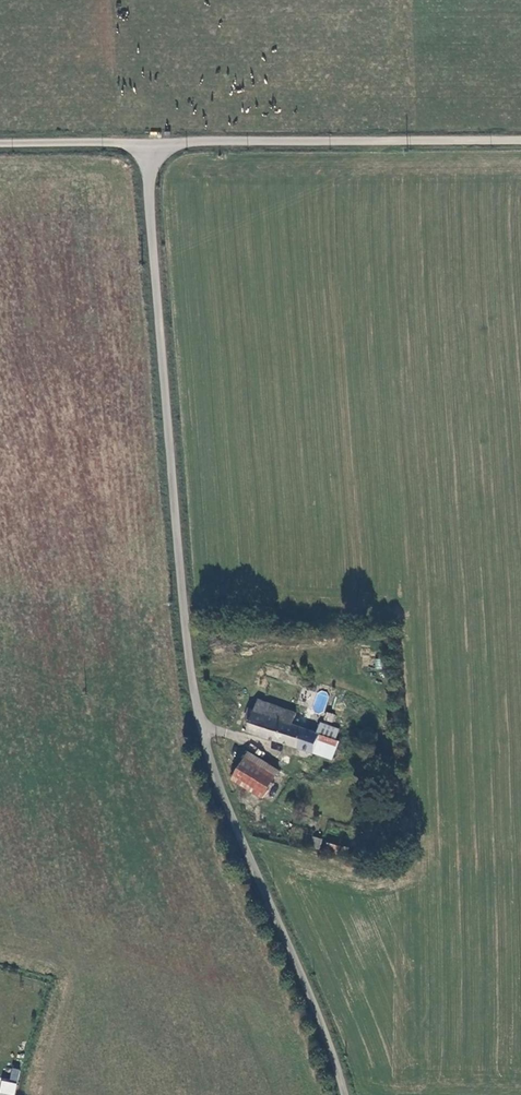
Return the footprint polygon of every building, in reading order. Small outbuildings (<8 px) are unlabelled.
[(249,731),(297,747),(304,726),(294,722),(292,721),(285,719),(288,708),(261,697),(257,708),(252,706),(248,718),(253,720),(249,731)] [(295,710),(288,708),(285,719),(292,721),(295,710)] [(297,747),(333,758),(339,738),(337,738),(340,726),(322,720),(318,731),(304,726),(297,747)] [(276,777),(246,758),(232,781),(262,800),(276,777)] [(410,774),(389,767),(386,777),(407,784),(410,774)] [(293,801),(291,801),(289,802),(287,803),(287,807),(289,810),(292,812),(295,812),(298,809),(298,805),(297,802),(293,801)] [(336,855),(340,847),(327,842),(323,850),(336,855)] [(12,1067),(9,1079),(17,1081),(20,1069),(12,1067)]
